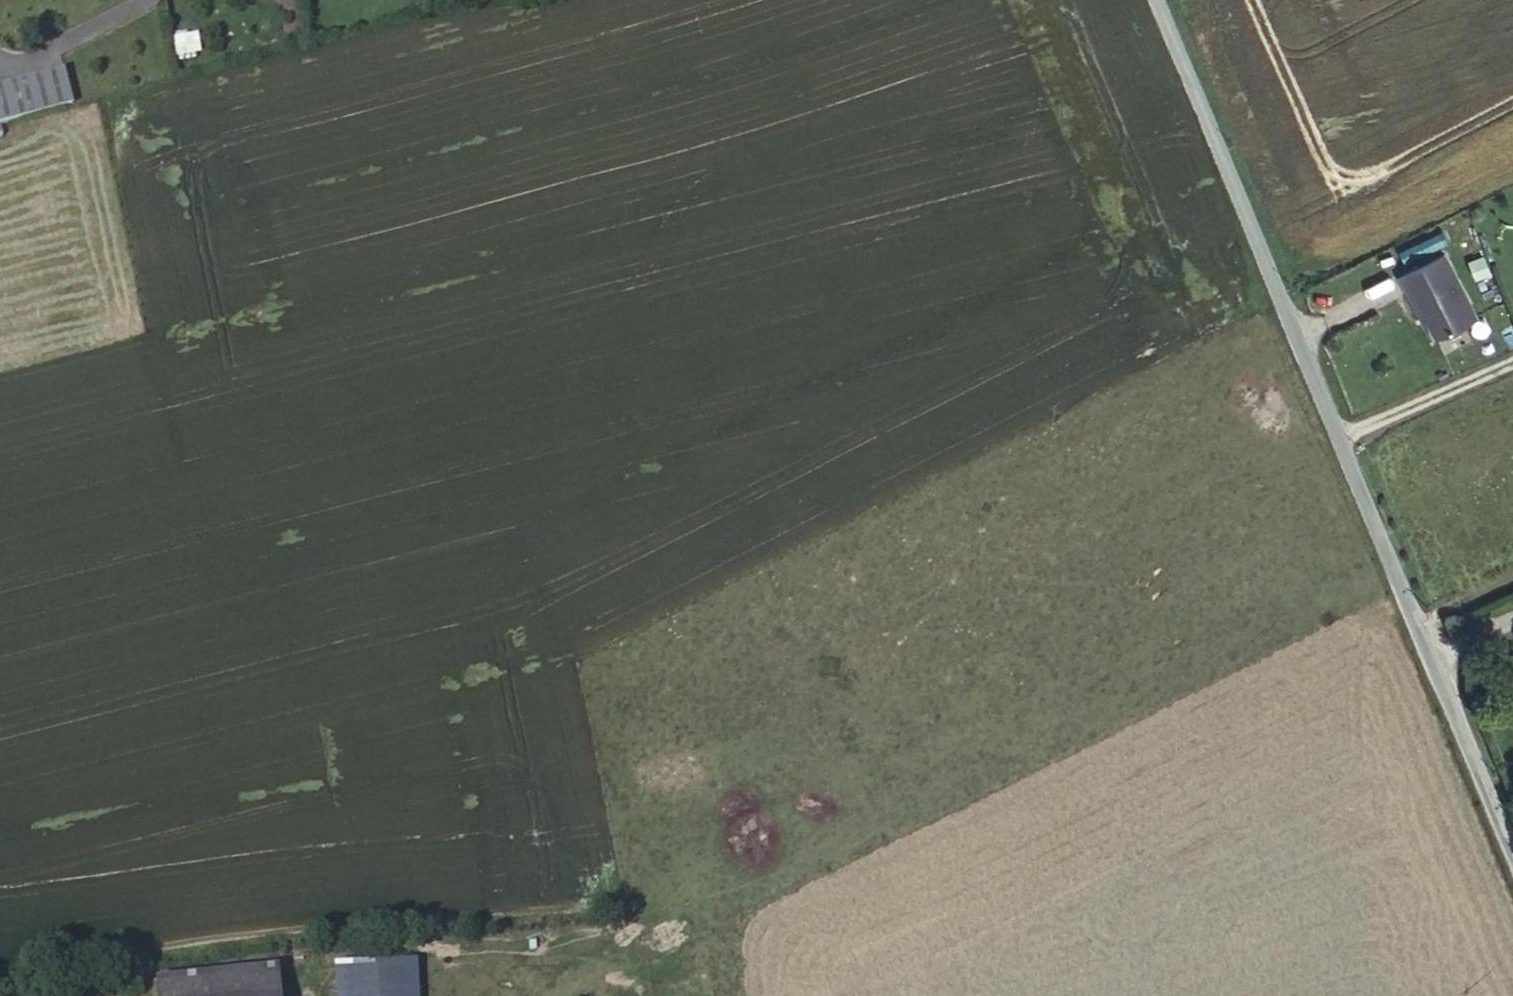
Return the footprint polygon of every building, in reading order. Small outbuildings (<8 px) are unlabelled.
[(74,106),(67,68),(0,80),(0,119),(74,106)] [(1444,255),(1399,277),(1407,292),(1411,290),(1427,322),(1434,336),(1474,315),(1444,255)] [(1423,324),(1427,322),(1411,290),(1407,292),(1423,324)] [(420,957),(336,958),(337,995),(420,995),(420,957)] [(278,969),(158,981),(159,995),(280,995),(278,969)]
